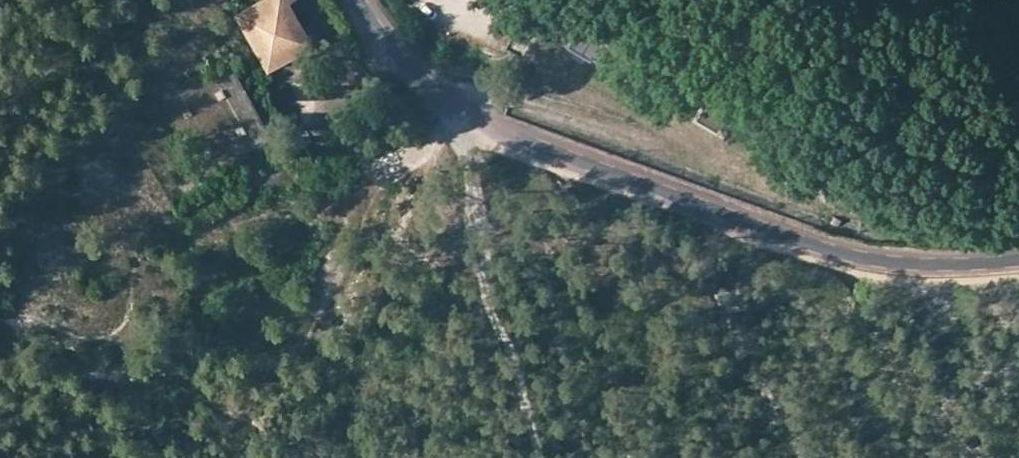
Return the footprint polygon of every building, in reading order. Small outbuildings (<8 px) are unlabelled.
[(235,13),(268,68),(311,44),(286,1),(275,6),(271,0),(258,0),(235,13)] [(640,58),(579,22),(567,44),(588,57),(590,54),(629,77),(640,58)] [(234,64),(210,74),(218,93),(196,102),(219,158),(265,139),(234,64)] [(730,119),(702,103),(694,118),(721,134),(730,119)] [(840,220),(834,217),(833,219),(831,224),(838,226),(839,223),(840,220)]
